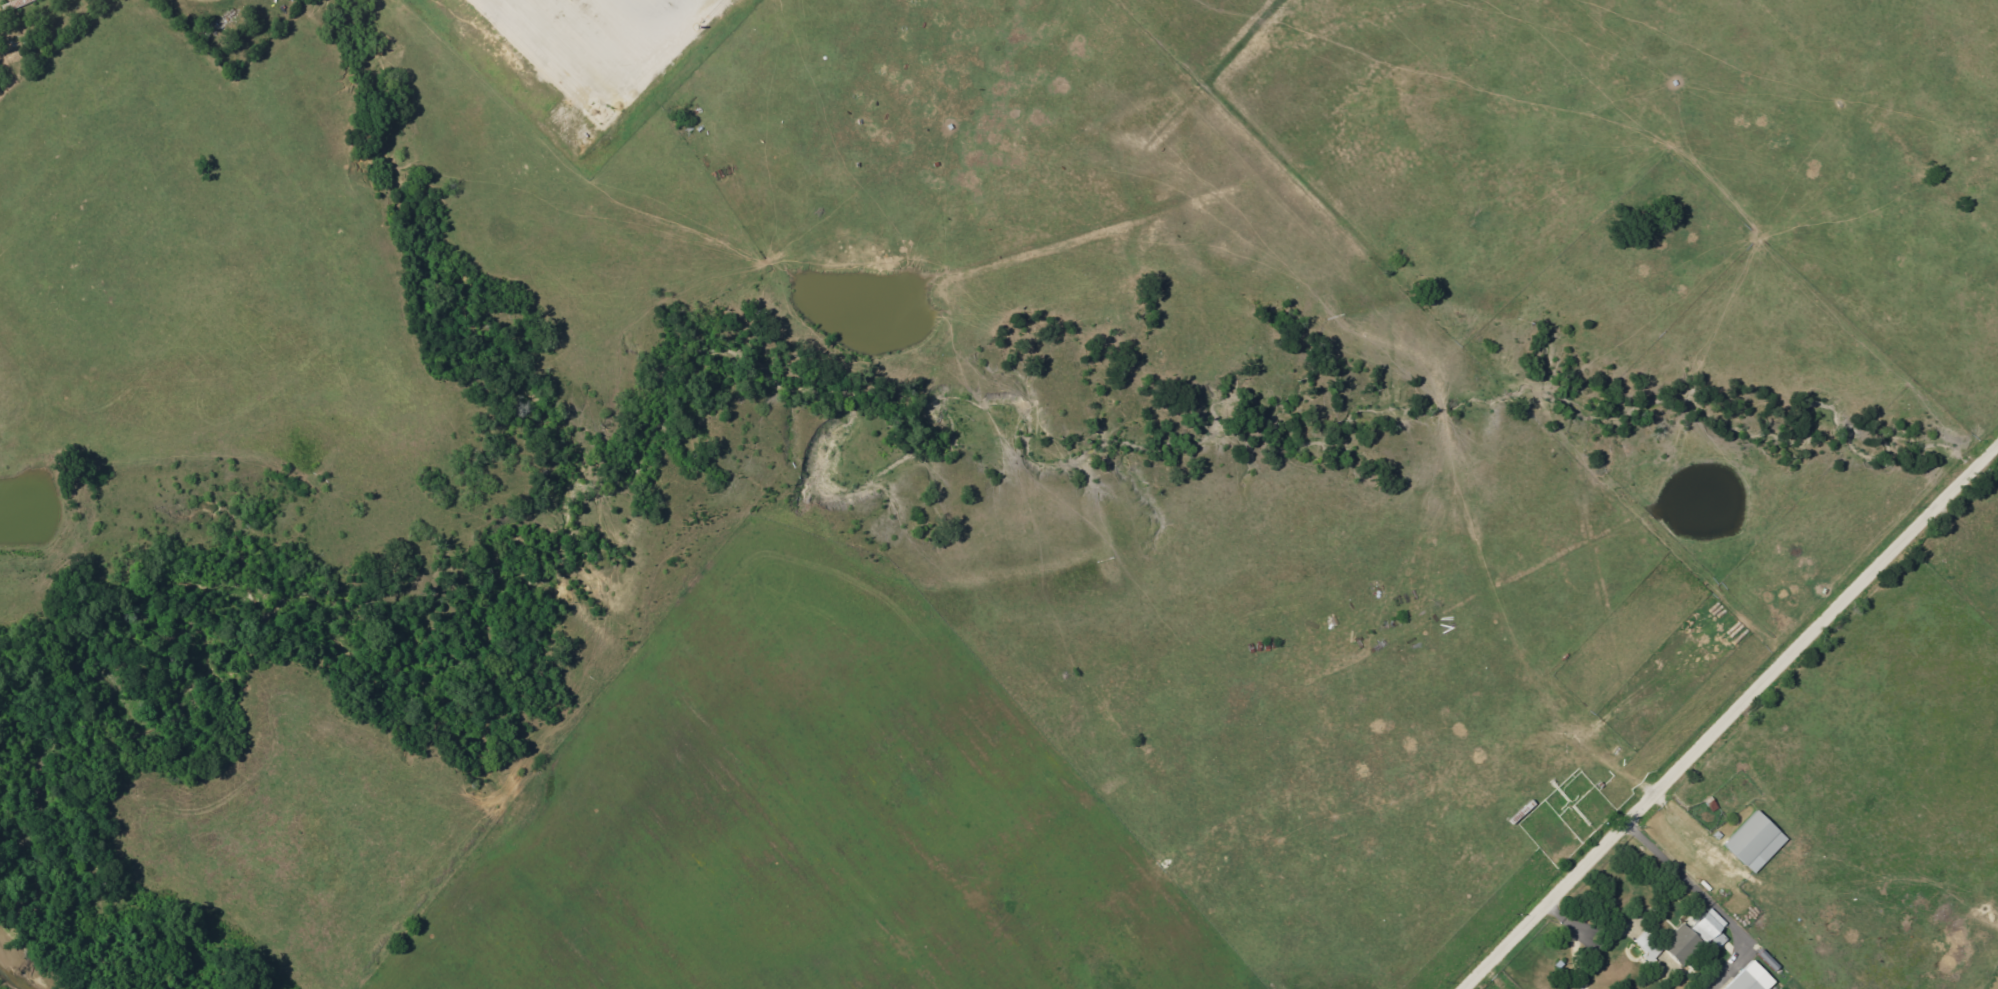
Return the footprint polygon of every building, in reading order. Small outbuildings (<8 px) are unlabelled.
[(1725,844),(1756,873),(1789,839),(1758,809),(1725,844)] [(1686,924),(1665,948),(1682,962),(1704,937),(1719,950),(1729,938),(1721,931),(1728,923),(1712,908),(1693,930),(1686,924)] [(1635,941),(1653,961),(1666,949),(1648,929),(1635,941)] [(1777,981),(1754,960),(1726,988),(1769,988),(1777,981)]
